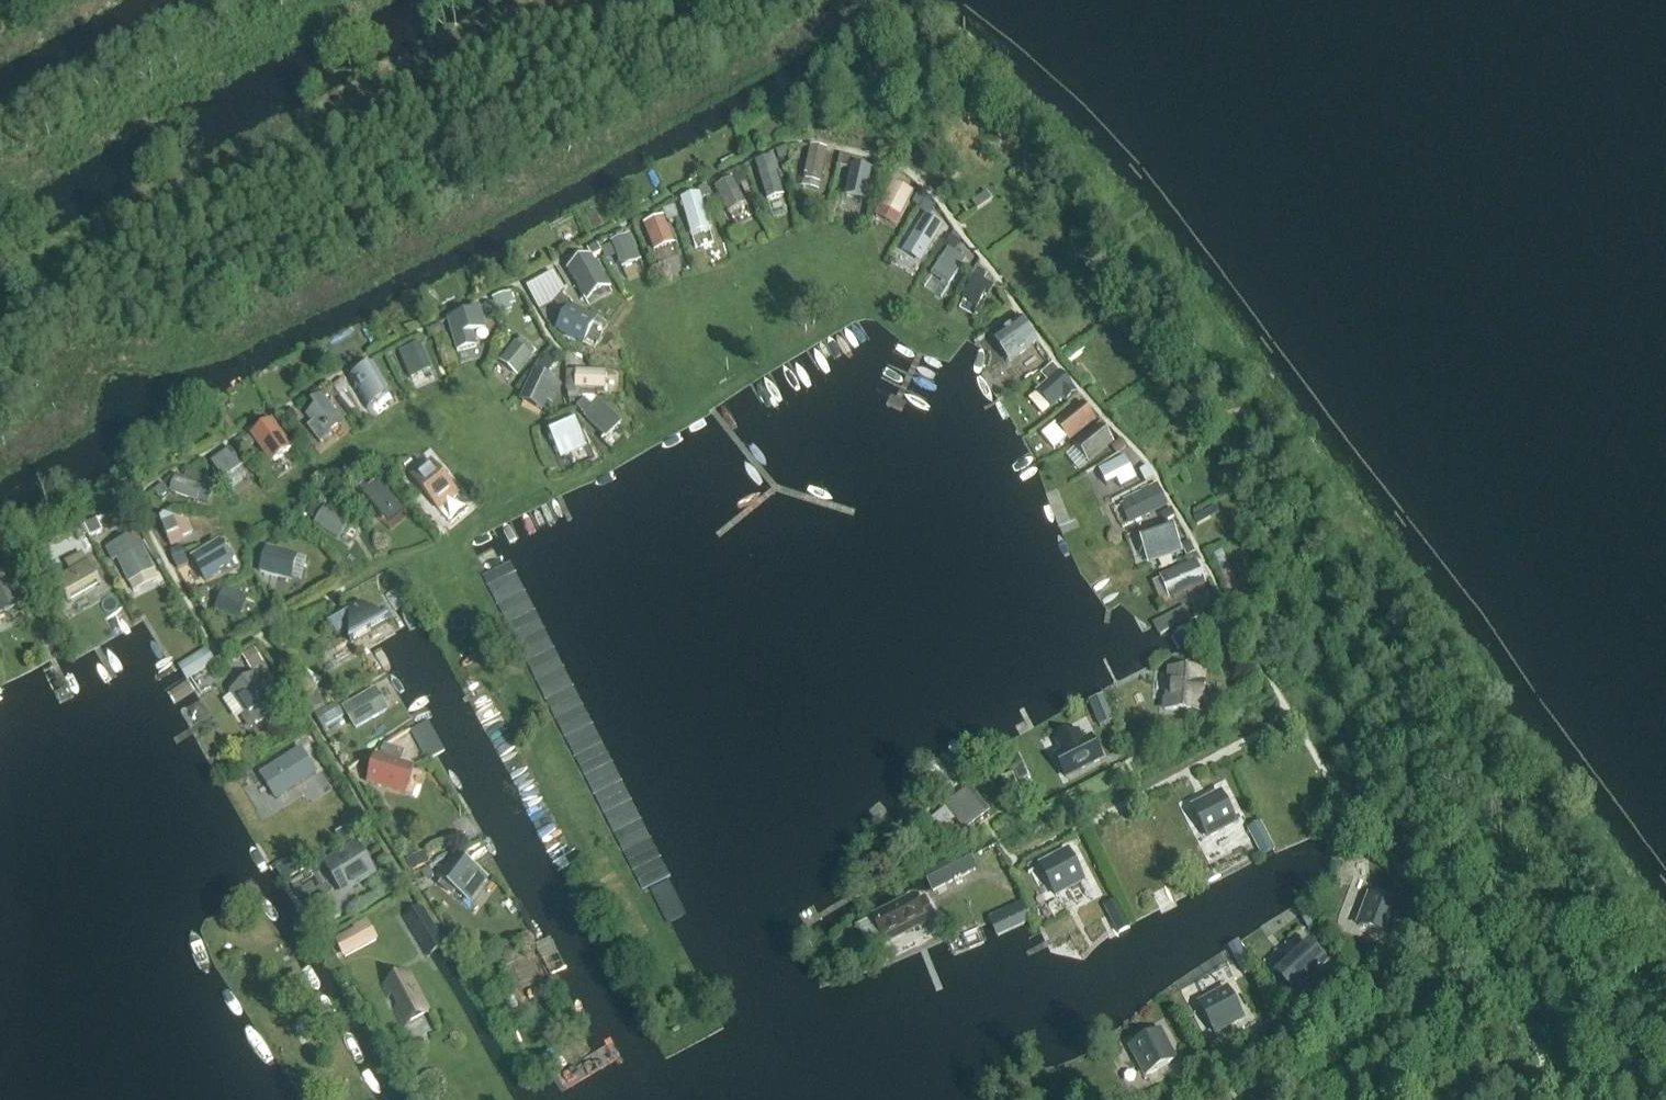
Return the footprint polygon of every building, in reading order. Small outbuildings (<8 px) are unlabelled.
[(807,180),(821,182),(828,149),(812,145),(806,173),(809,174),(807,180)] [(787,148),(776,152),(779,161),(790,158),(787,148)] [(838,156),(837,167),(847,168),(849,157),(838,156)] [(784,197),(773,159),(756,165),(768,202),(784,197)] [(851,165),(845,196),(867,202),(874,170),(851,165)] [(743,171),(733,176),(737,186),(748,182),(743,171)] [(747,205),(733,179),(714,189),(729,214),(747,205)] [(893,184),(880,208),(902,219),(915,194),(893,184)] [(707,187),(699,190),(701,194),(702,200),(710,198),(707,187)] [(920,192),(916,199),(922,203),(927,196),(920,192)] [(702,200),(701,194),(681,200),(692,236),(711,230),(702,200)] [(928,198),(920,211),(929,217),(936,206),(928,198)] [(674,207),(663,211),(668,223),(678,219),(674,207)] [(675,245),(664,217),(644,225),(655,254),(675,245)] [(926,217),(905,251),(922,261),(942,227),(926,217)] [(643,259),(632,234),(614,242),(624,267),(643,259)] [(951,236),(947,244),(956,249),(960,241),(951,236)] [(597,244),(587,250),(592,258),(602,253),(597,244)] [(611,245),(601,250),(607,262),(616,257),(611,245)] [(949,248),(931,276),(949,288),(968,261),(949,248)] [(607,287),(590,258),(568,271),(575,283),(579,281),(589,298),(607,287)] [(979,302),(985,291),(989,293),(994,285),(984,279),(989,272),(978,265),(968,281),(972,283),(965,293),(979,302)] [(527,288),(539,310),(553,302),(562,311),(570,303),(558,292),(566,287),(557,271),(527,288)] [(505,296),(495,299),(500,311),(509,307),(505,296)] [(488,319),(498,316),(494,303),(484,306),(488,319)] [(481,308),(465,312),(466,316),(449,321),(457,352),(478,347),(474,332),(487,329),(481,308)] [(597,321),(569,308),(556,332),(584,346),(597,321)] [(1021,322),(1001,337),(1016,358),(1036,343),(1021,322)] [(440,327),(430,332),(435,342),(445,336),(440,327)] [(520,340),(500,363),(518,378),(537,354),(520,340)] [(433,370),(421,343),(399,353),(411,380),(433,370)] [(547,357),(539,368),(548,374),(556,364),(547,357)] [(371,362),(349,376),(367,407),(385,385),(371,362)] [(1052,364),(1041,373),(1049,382),(1036,393),(1051,411),(1063,399),(1066,404),(1077,394),(1074,389),(1075,388),(1052,364)] [(608,373),(576,372),(575,391),(596,391),(607,392),(608,373)] [(534,374),(520,403),(543,415),(547,403),(554,405),(563,384),(534,374)] [(339,395),(349,388),(343,380),(333,387),(339,395)] [(575,391),(568,392),(569,400),(577,399),(596,399),(596,391),(575,391)] [(332,431),(343,422),(322,394),(310,403),(314,408),(308,413),(313,421),(308,425),(321,442),(333,432),(332,431)] [(599,403),(594,408),(586,400),(576,409),(604,438),(619,424),(599,403)] [(1082,401),(1054,423),(1055,425),(1043,435),(1055,450),(1067,440),(1070,443),(1098,420),(1082,401)] [(292,412),(283,419),(289,428),(299,421),(292,412)] [(588,449),(573,417),(548,429),(561,460),(588,449)] [(1100,426),(1074,447),(1090,466),(1115,445),(1100,426)] [(291,455),(273,427),(255,439),(272,466),(291,455)] [(1122,440),(1111,449),(1117,456),(1128,447),(1122,440)] [(230,458),(225,453),(212,463),(224,481),(245,467),(236,454),(230,458)] [(1125,458),(1099,472),(1107,487),(1117,482),(1121,490),(1137,481),(1125,458)] [(460,495),(432,460),(411,476),(440,511),(460,495)] [(1148,468),(1139,473),(1146,484),(1154,480),(1148,468)] [(185,478),(177,475),(170,493),(198,503),(208,477),(188,470),(185,478)] [(399,507),(378,480),(368,489),(364,484),(358,490),(382,520),(399,507)] [(164,484),(155,491),(160,498),(169,492),(164,484)] [(1157,484),(1126,499),(1128,505),(1125,506),(1134,524),(1169,506),(1157,484)] [(341,510),(329,502),(314,525),(340,541),(351,522),(339,514),(341,510)] [(1214,507),(1192,519),(1196,526),(1218,515),(1214,507)] [(1172,510),(1160,516),(1164,523),(1175,517),(1172,510)] [(193,533),(189,523),(167,517),(160,521),(171,547),(184,542),(183,538),(193,533)] [(97,520),(84,526),(90,539),(103,533),(97,520)] [(1173,524),(1141,535),(1152,565),(1184,554),(1173,524)] [(156,571),(138,533),(106,549),(112,563),(117,561),(128,583),(156,571)] [(1191,543),(1182,547),(1187,558),(1196,554),(1191,543)] [(219,574),(218,571),(229,564),(218,546),(195,559),(207,581),(219,574)] [(299,556),(267,548),(260,574),(292,582),(299,556)] [(44,552),(28,560),(35,573),(51,564),(44,552)] [(99,582),(83,553),(67,562),(73,574),(59,582),(69,599),(99,582)] [(1171,602),(1206,585),(1204,581),(1196,564),(1169,576),(1160,580),(1171,602)] [(19,609),(33,602),(19,572),(5,579),(0,581),(0,618),(19,609)] [(198,602),(209,598),(206,589),(195,592),(198,601),(198,602)] [(249,599),(224,590),(215,611),(241,622),(249,599)] [(350,620),(332,630),(338,640),(350,633),(351,643),(391,622),(357,602),(349,606),(350,620)] [(1213,613),(1205,617),(1209,625),(1218,621),(1213,613)] [(1179,654),(1211,638),(1203,623),(1172,639),(1179,654)] [(207,646),(179,666),(189,679),(217,659),(207,646)] [(242,656),(251,671),(264,664),(255,648),(242,656)] [(1167,698),(1165,698),(1163,713),(1204,716),(1208,671),(1170,668),(1167,698)] [(250,729),(279,709),(257,677),(233,693),(247,714),(242,718),(250,729)] [(346,709),(357,728),(387,711),(376,692),(346,709)] [(319,694),(307,701),(313,711),(325,704),(319,694)] [(1103,697),(1090,702),(1099,726),(1113,721),(1103,697)] [(323,728),(323,729),(344,716),(337,705),(316,717),(323,728)] [(1063,753),(1055,757),(1063,773),(1066,779),(1103,761),(1092,738),(1083,743),(1079,735),(1059,745),(1063,753)] [(404,790),(410,768),(399,765),(403,752),(383,746),(381,755),(375,753),(368,778),(404,790)] [(317,775),(301,750),(260,776),(276,801),(317,775)] [(1006,757),(1025,799),(1035,794),(1015,752),(1006,757)] [(992,812),(972,785),(944,807),(964,833),(992,812)] [(1238,826),(1221,793),(1192,807),(1208,840),(1238,826)] [(343,847),(365,833),(358,821),(336,834),(343,847)] [(1276,851),(1262,823),(1248,830),(1263,858),(1276,851)] [(378,876),(357,844),(323,865),(344,897),(378,876)] [(934,893),(981,870),(969,847),(923,871),(934,893)] [(1056,899),(1085,884),(1069,851),(1040,865),(1056,899)] [(419,855),(407,861),(413,871),(425,865),(419,855)] [(490,881),(456,857),(439,881),(473,905),(490,881)] [(429,869),(421,873),(425,881),(434,876),(429,869)] [(1406,908),(1370,895),(1359,925),(1394,939),(1406,908)] [(872,920),(858,927),(866,944),(881,936),(882,939),(926,917),(929,924),(937,920),(926,899),(917,904),(914,896),(871,918),(872,920)] [(1118,902),(1107,908),(1121,935),(1132,929),(1118,902)] [(1024,903),(990,919),(999,937),(1032,921),(1024,903)] [(449,944),(425,906),(406,917),(429,956),(449,944)] [(354,926),(356,930),(336,940),(345,960),(378,942),(367,920),(354,926)] [(1319,921),(1307,927),(1310,932),(1321,925),(1319,921)] [(1254,969),(1239,943),(1228,948),(1243,975),(1254,969)] [(1294,992),(1326,962),(1307,943),(1275,973),(1294,992)] [(536,987),(520,956),(504,966),(520,996),(536,987)] [(499,967),(486,974),(492,986),(506,978),(499,967)] [(431,1017),(408,973),(384,988),(406,1028),(431,1017)] [(1246,1021),(1228,988),(1199,1003),(1217,1036),(1246,1021)] [(1161,1030),(1129,1048),(1145,1078),(1177,1060),(1161,1030)]
